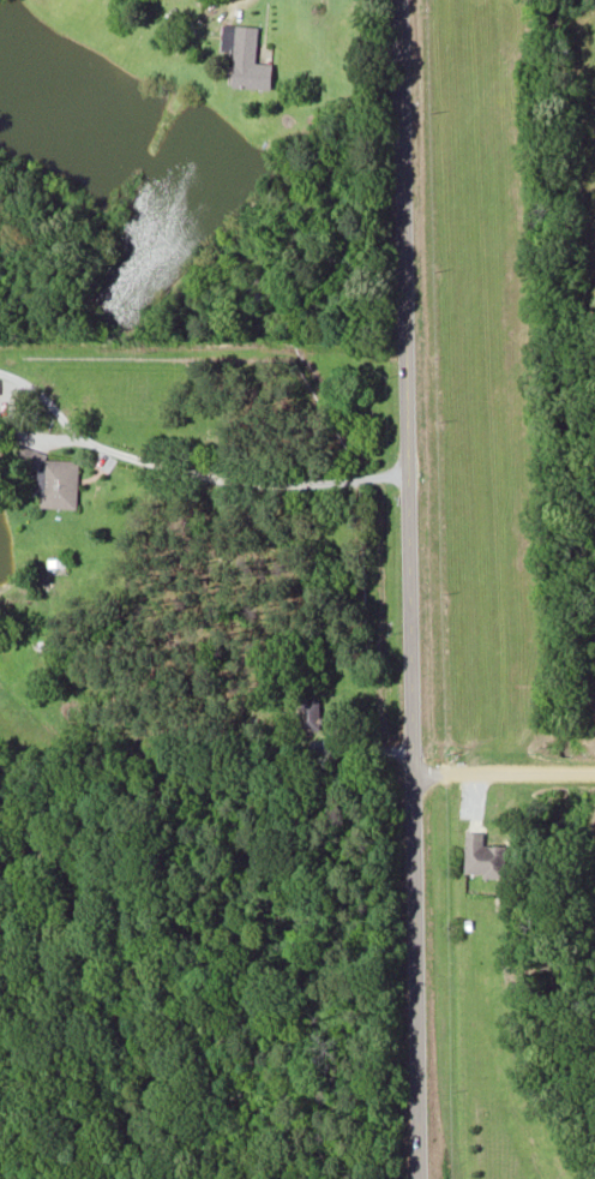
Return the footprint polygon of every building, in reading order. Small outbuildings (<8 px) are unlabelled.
[(233,85),(272,87),(273,62),(256,61),(257,24),(222,23),(221,48),(235,48),(233,85)] [(36,466),(34,494),(40,494),(40,505),(76,507),(78,455),(18,452),(17,465),(36,466)] [(315,709),(299,709),(299,726),(315,726),(315,709)] [(505,845),(484,845),(484,831),(466,831),(465,875),(504,875),(505,845)]
